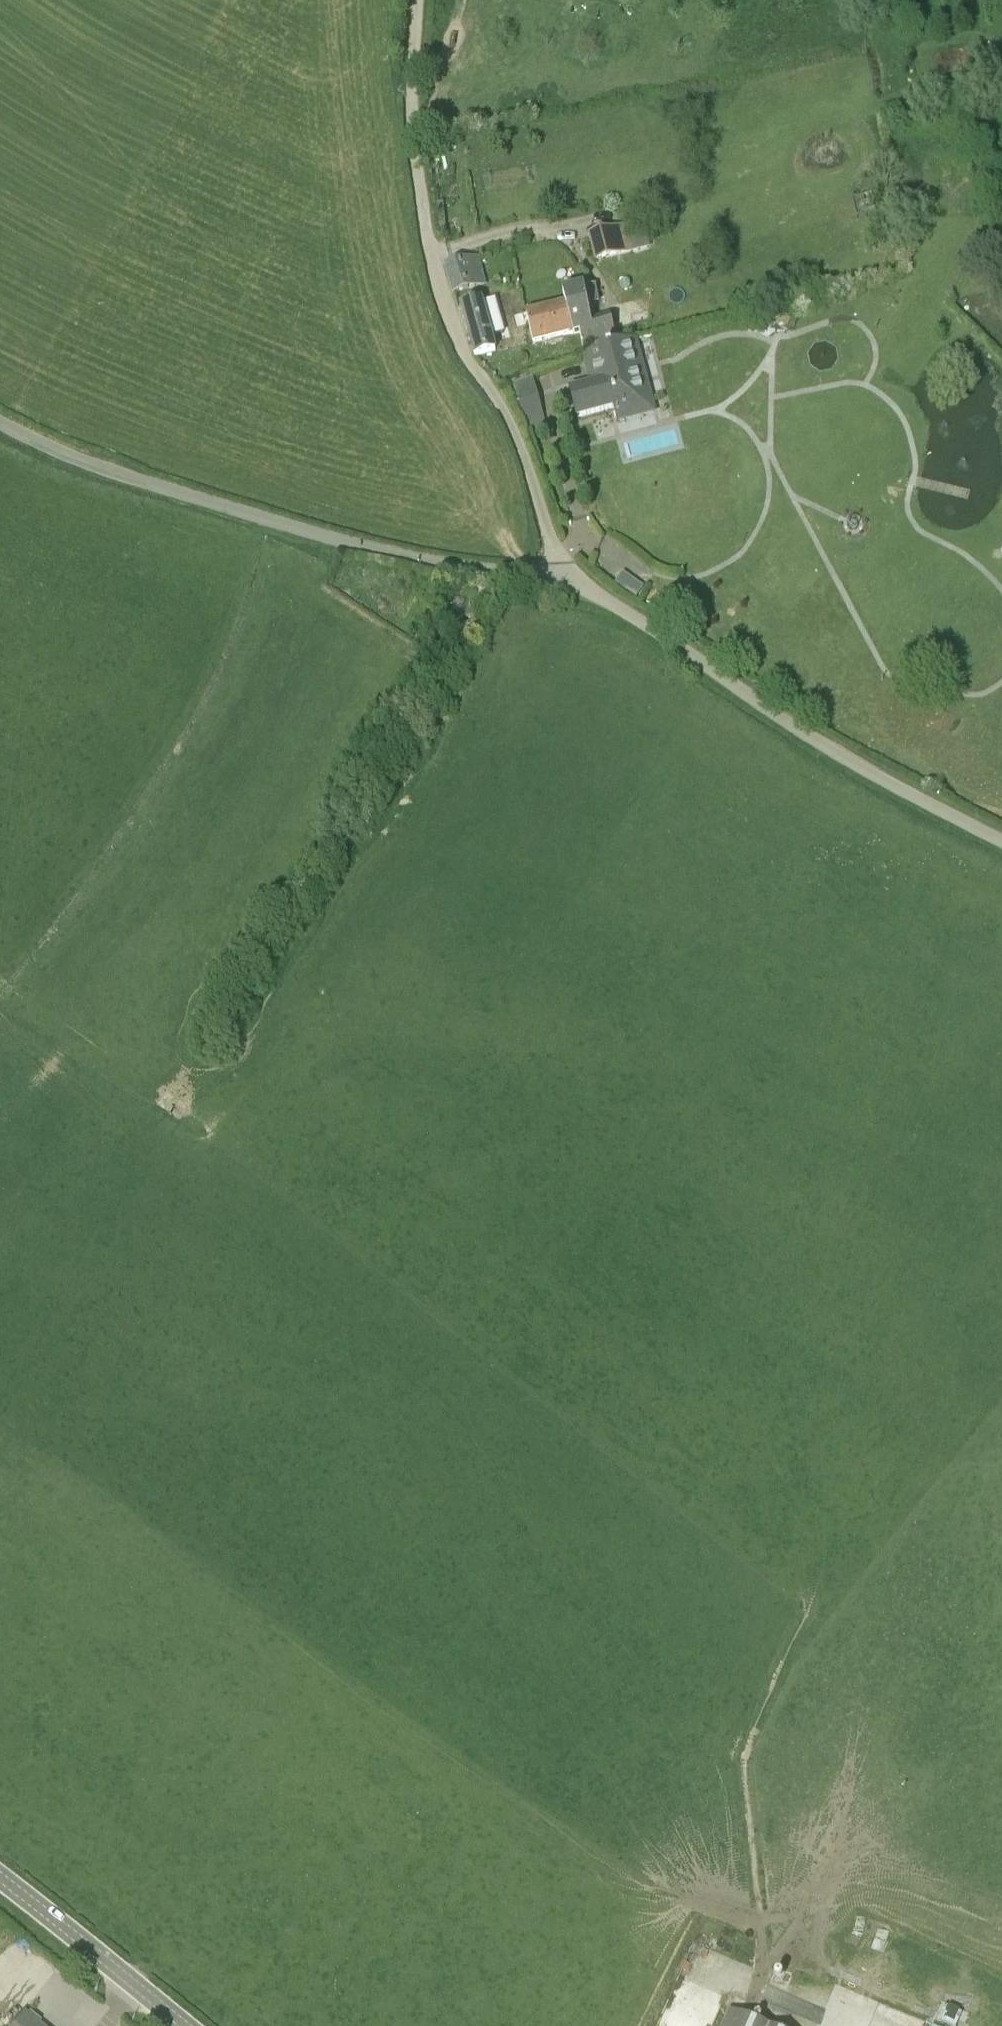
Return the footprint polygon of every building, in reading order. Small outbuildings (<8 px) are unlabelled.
[(595,263),(632,253),(624,226),(587,235),(595,263)] [(479,254),(446,265),(454,292),(487,282),(479,254)] [(527,314),(529,323),(533,343),(580,333),(583,346),(614,337),(609,318),(594,322),(590,305),(597,303),(594,288),(564,294),(567,306),(527,314)] [(462,308),(469,332),(475,356),(498,350),(484,302),(462,308)] [(651,399),(641,363),(636,343),(586,356),(594,386),(571,392),(578,418),(651,399)] [(526,432),(548,428),(532,373),(505,384),(518,413),(522,411),(526,432)] [(478,603),(473,601),(466,617),(479,623),(487,607),(478,603)] [(770,2025),(730,2009),(723,2025),(770,2025)] [(23,2015),(12,2025),(38,2025),(23,2015)]
